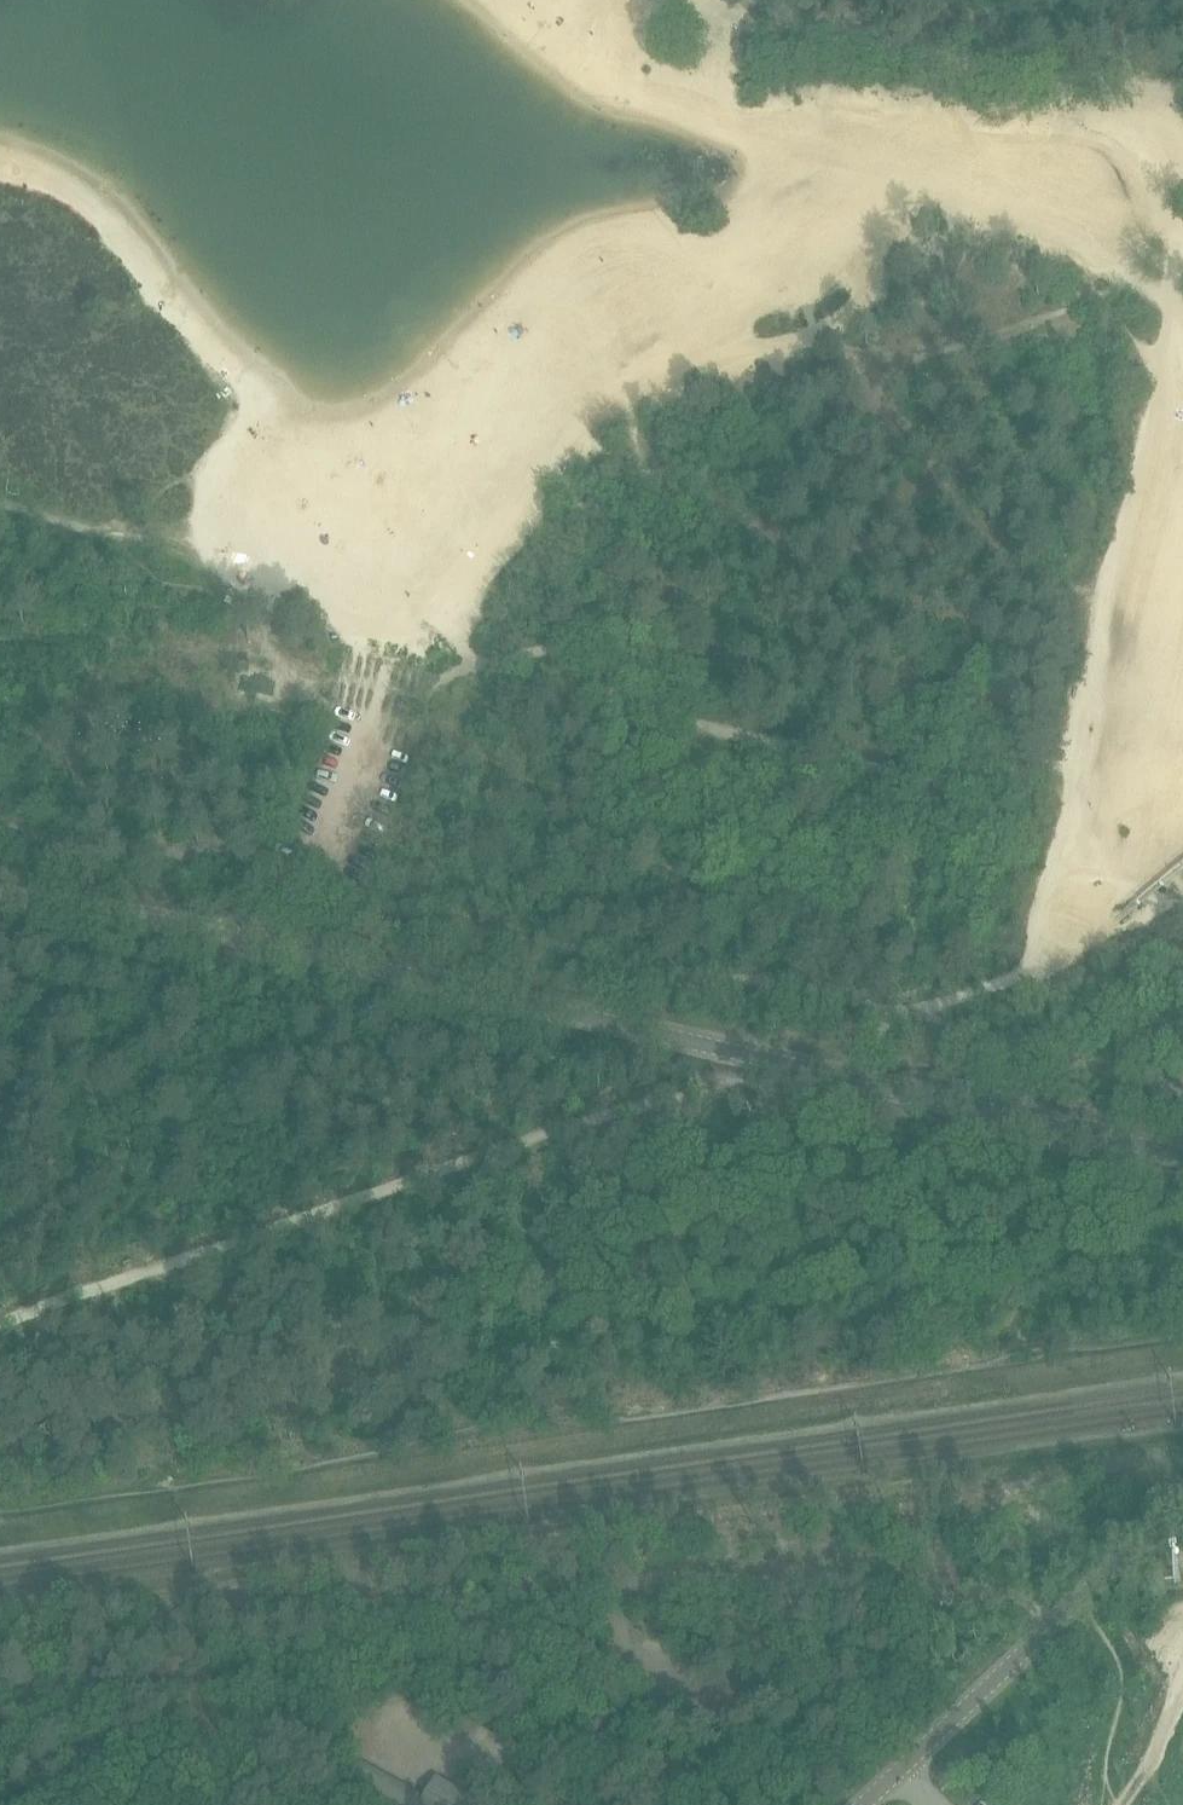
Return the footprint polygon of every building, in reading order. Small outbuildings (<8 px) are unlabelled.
[(352,1733),(345,1748),(388,1767),(400,1740),(383,1732),(378,1744),(352,1733)] [(344,1797),(357,1804),(477,1804),(478,1803),(436,1779),(423,1803),(403,1791),(404,1789),(362,1766),(344,1797)]
